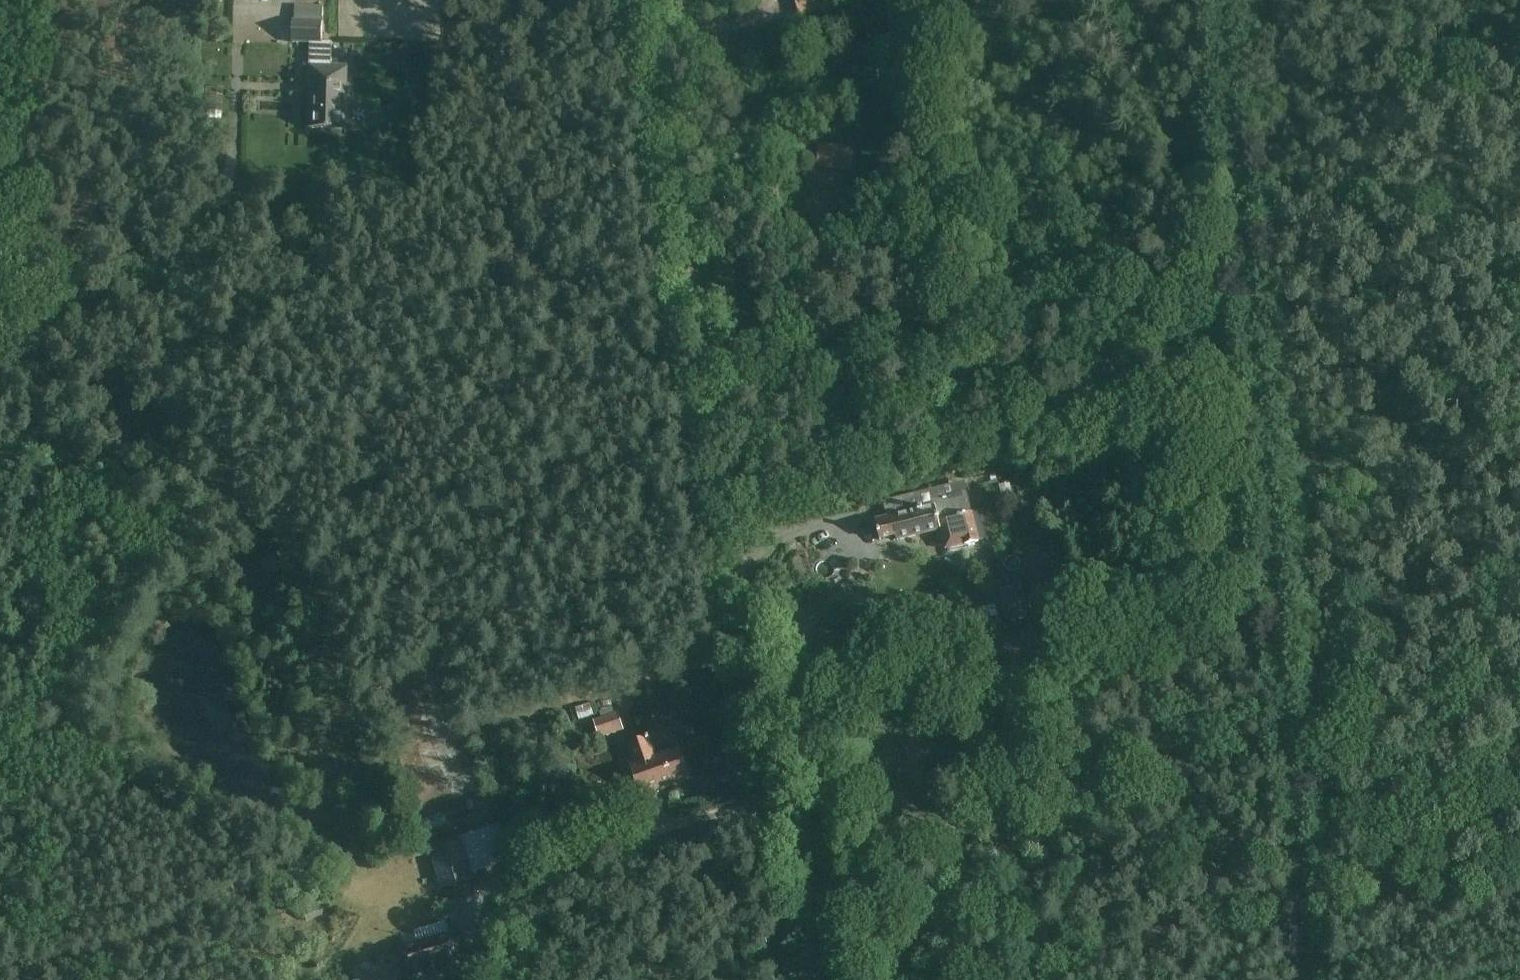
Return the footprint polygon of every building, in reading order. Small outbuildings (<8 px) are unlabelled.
[(310,129),(329,129),(345,130),(347,67),(322,66),(323,22),(293,21),(292,43),(312,43),(312,66),(309,66),(308,84),(311,84),(310,129)] [(825,167),(843,170),(844,167),(852,168),(854,153),(846,152),(846,149),(828,146),(828,149),(819,148),(818,163),(826,165),(825,167)] [(981,512),(972,514),(972,513),(971,513),(966,493),(933,501),(934,507),(925,509),(924,507),(916,509),(916,511),(875,521),(880,540),(896,536),(897,541),(941,530),(945,550),(978,542),(988,539),(981,512)] [(575,710),(593,706),(590,691),(572,695),(575,710)] [(595,722),(601,741),(624,733),(618,714),(595,722)] [(630,750),(645,794),(689,778),(681,756),(658,764),(648,736),(620,746),(622,753),(630,750)] [(517,836),(507,840),(502,822),(459,836),(461,841),(430,850),(441,888),(472,879),(471,874),(524,856),(517,836)] [(455,935),(400,951),(405,968),(365,979),(395,979),(409,975),(408,974),(445,964),(446,970),(464,965),(455,935)]
